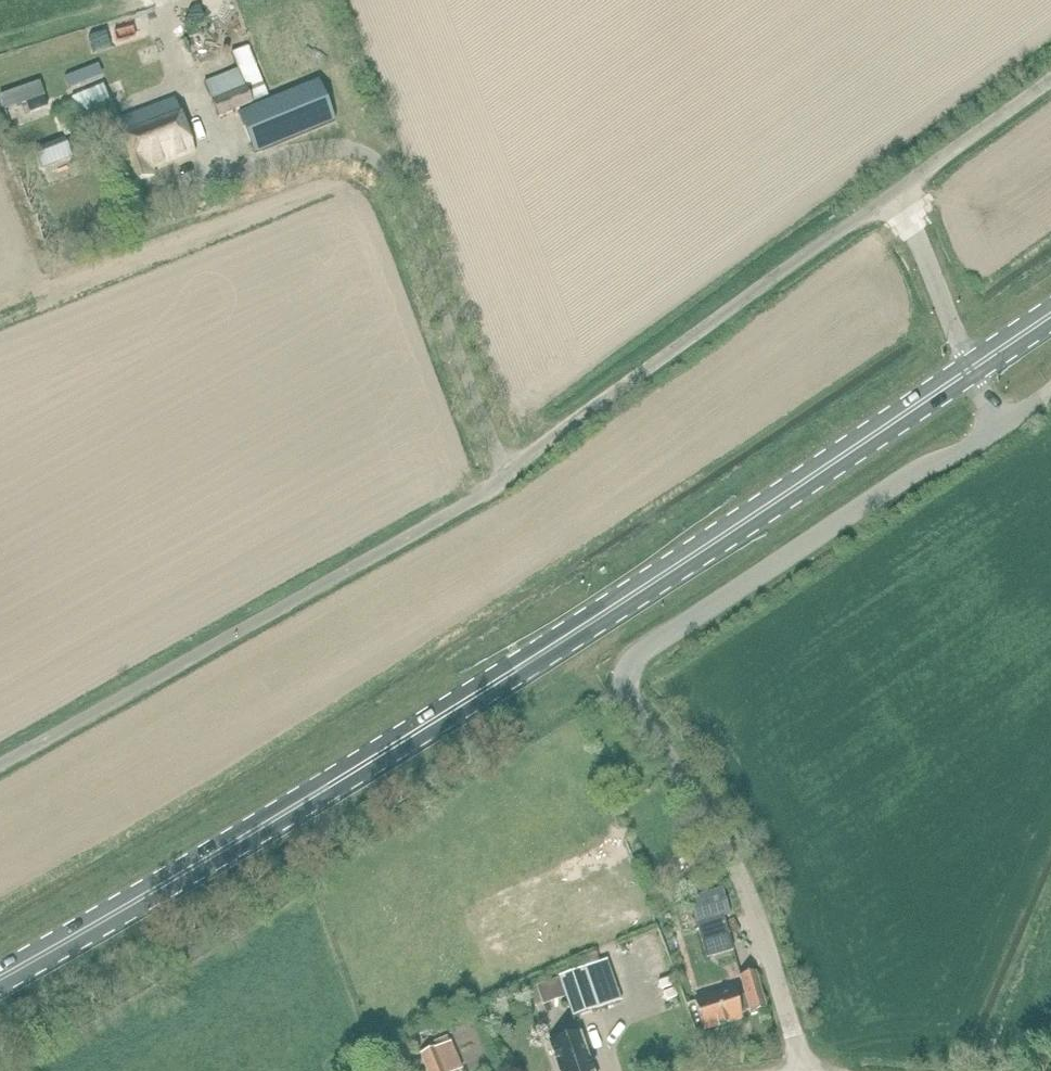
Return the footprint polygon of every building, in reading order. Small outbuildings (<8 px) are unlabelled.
[(238,70),(204,84),(219,118),(269,97),(248,47),(231,54),(238,70)] [(80,73),(66,79),(70,89),(84,84),(80,73)] [(0,96),(0,100),(4,112),(26,104),(30,115),(49,108),(40,82),(0,96)] [(319,82),(239,114),(255,155),(335,122),(319,82)] [(65,138),(117,120),(104,87),(76,96),(77,99),(64,104),(67,112),(57,116),(65,138)] [(196,155),(178,101),(178,100),(177,100),(177,101),(120,121),(126,138),(114,142),(129,186),(156,177),(153,169),(195,155),(196,155)] [(64,141),(35,152),(41,168),(70,157),(64,141)] [(49,245),(54,255),(64,251),(59,241),(49,245)] [(723,918),(730,916),(723,891),(690,900),(706,959),(733,951),(723,918)] [(607,960),(599,963),(596,953),(568,962),(572,973),(561,977),(568,996),(575,1017),(622,1001),(607,960)] [(751,1012),(765,1008),(755,974),(741,978),(746,997),(736,1000),(733,991),(696,1002),(704,1031),(742,1020),(740,1013),(750,1010),(751,1012)] [(561,977),(539,984),(546,1004),(568,996),(561,977)] [(549,1046),(558,1070),(592,1070),(580,1035),(549,1046)] [(463,1070),(452,1042),(450,1043),(448,1036),(428,1043),(431,1051),(421,1055),(428,1070),(461,1070),(463,1070)]
